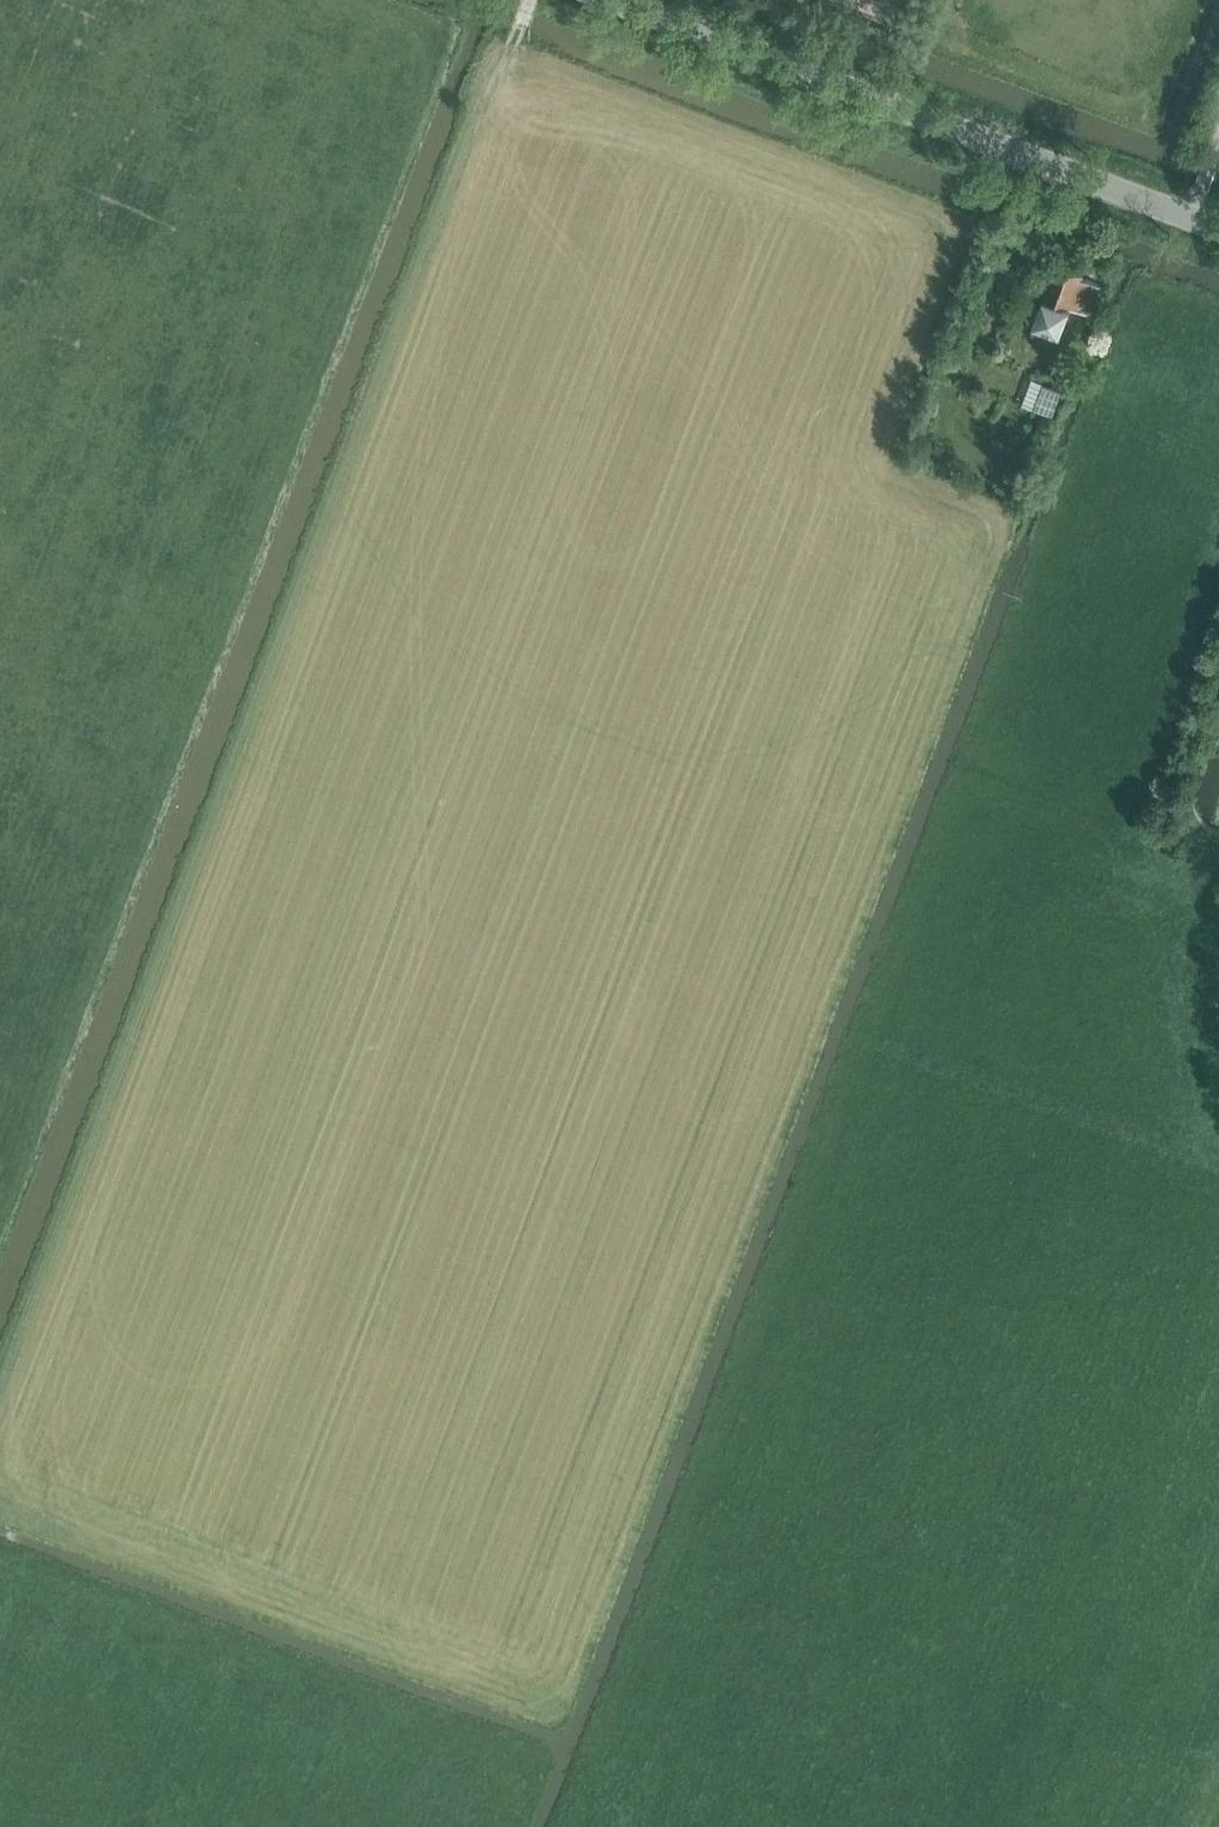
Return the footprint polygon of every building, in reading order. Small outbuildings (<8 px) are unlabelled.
[(997,229),(993,242),(1005,246),(1009,233),(997,229)] [(1056,265),(1045,297),(1038,295),(1028,321),(1053,330),(1063,304),(1091,314),(1102,285),(1083,278),(1084,275),(1056,265)] [(1060,347),(1050,372),(1068,379),(1078,354),(1060,347)] [(1024,402),(1056,412),(1064,386),(1032,376),(1024,402)]
